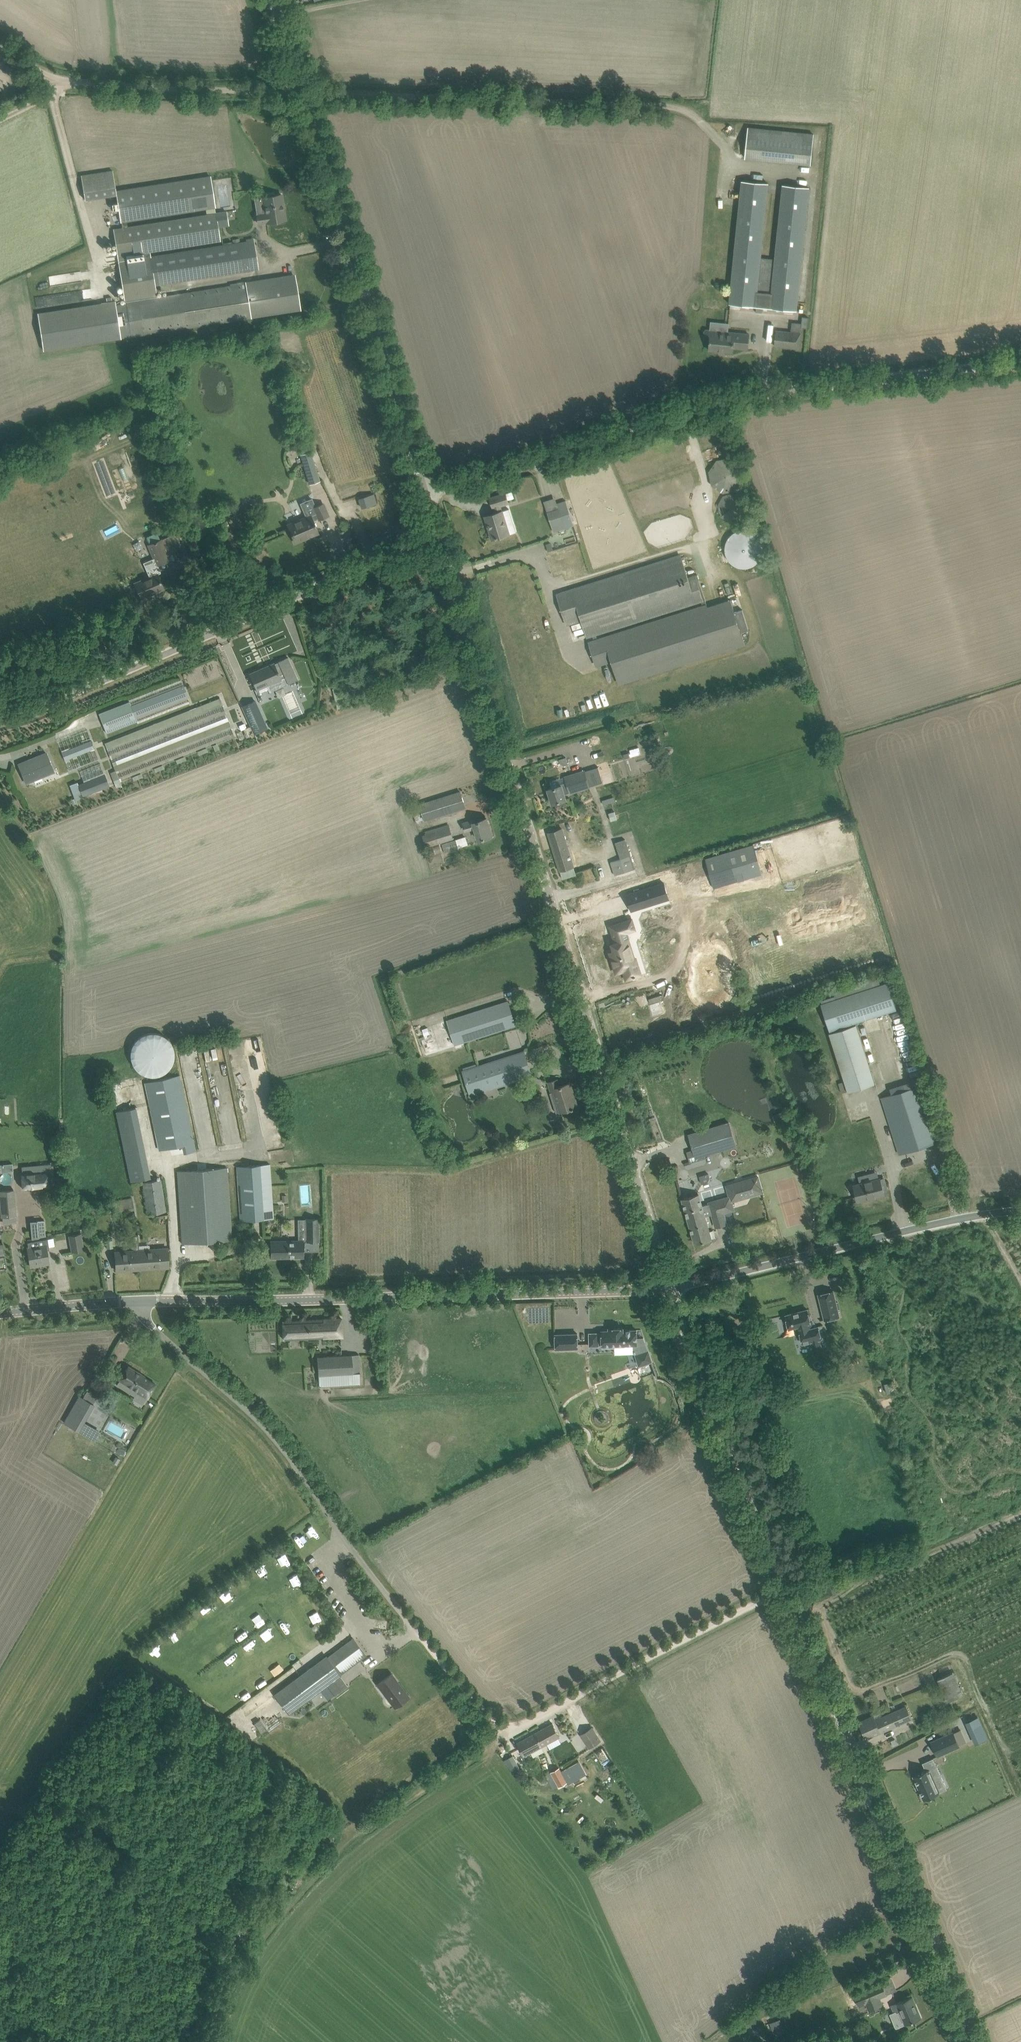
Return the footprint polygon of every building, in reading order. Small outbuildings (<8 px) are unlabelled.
[(744,157),(810,164),(813,135),(748,128),(744,157)] [(116,194),(116,190),(113,171),(81,176),(85,199),(116,194)] [(216,213),(215,208),(210,176),(152,185),(117,190),(122,223),(122,228),(127,227),(126,222),(157,217),(206,210),(207,215),(216,213)] [(760,257),(767,183),(742,181),(740,205),(733,273),(732,285),(731,294),(730,304),(796,310),(797,301),(808,187),(783,185),(776,259),(760,257)] [(267,223),(276,221),(285,220),(281,194),(275,195),(273,193),(270,194),(269,196),(265,197),(267,211),(265,214),(257,215),(258,223),(266,222),(267,223)] [(124,302),(125,303),(116,304),(115,300),(37,312),(44,351),(130,337),(144,334),(255,317),(265,315),(301,310),(295,276),(260,281),(250,283),(156,298),(154,286),(248,271),(258,269),(254,241),(244,243),(150,257),(150,252),(220,240),(219,236),(216,213),(207,215),(127,227),(122,228),(114,230),(117,252),(118,257),(124,302)] [(749,334),(727,332),(706,330),(705,331),(704,338),(705,340),(710,340),(709,350),(732,352),(733,348),(747,349),(749,334)] [(799,348),(801,333),(790,332),(776,331),(775,346),(799,348)] [(300,455),(309,484),(320,481),(311,451),(300,455)] [(741,477),(741,474),(741,471),(739,467),(737,464),(734,462),(731,460),(727,459),(723,459),(720,460),(716,461),(713,464),(711,467),(710,470),(709,474),(709,478),(711,482),(712,484),(714,486),(716,488),(719,489),(721,490),(724,491),(727,491),(730,490),(733,489),(735,487),(737,485),(739,483),(740,480),(741,477)] [(505,493),(490,498),(493,507),(494,507),(500,505),(508,503),(505,493)] [(361,507),(376,503),(373,494),(358,498),(361,507)] [(744,510),(744,507),(744,504),(743,502),(742,500),(740,498),(738,496),(736,495),(733,494),(730,494),(728,494),(725,495),(723,496),(721,497),(719,500),(718,502),(717,504),(717,507),(717,510),(718,512),(719,514),(721,516),(723,518),(725,519),(728,520),(730,520),(733,520),(736,519),(738,518),(740,516),(742,514),(743,512),(744,510)] [(164,498),(152,502),(155,510),(167,506),(164,498)] [(323,504),(315,507),(312,498),(300,503),(306,517),(288,525),(291,533),(295,543),(318,533),(313,521),(319,519),(328,516),(324,506),(323,504)] [(558,508),(547,512),(553,532),(565,528),(572,526),(564,501),(557,503),(558,508)] [(496,513),(485,516),(487,524),(489,524),(490,528),(489,529),(492,539),(509,534),(516,532),(509,509),(502,511),(500,505),(494,507),(496,513)] [(227,521),(210,528),(213,535),(230,527),(227,521)] [(761,554),(762,551),(762,547),(762,543),(760,540),(758,537),(755,534),(752,532),(749,531),(745,530),(741,530),(738,531),(734,533),(731,535),(729,538),(727,541),(726,544),(725,548),(725,552),(726,555),(728,558),(730,561),(733,563),(736,565),(739,566),(742,567),(746,567),(749,566),(753,565),(756,563),(758,560),(760,557),(761,554)] [(149,577),(135,584),(139,592),(138,592),(139,595),(140,594),(141,598),(149,594),(155,592),(163,588),(157,574),(161,573),(157,565),(171,559),(168,553),(179,549),(173,534),(148,545),(154,558),(143,563),(149,577)] [(681,554),(679,554),(675,556),(557,593),(567,625),(583,620),(588,637),(593,636),(594,639),(597,638),(596,635),(701,601),(703,605),(706,604),(697,574),(696,575),(689,577),(681,554)] [(742,610),(735,612),(731,599),(707,607),(706,604),(703,605),(597,638),(594,639),(588,641),(596,667),(612,662),(619,685),(745,645),(741,632),(748,630),(742,610)] [(270,692),(298,680),(292,666),(288,657),(278,662),(274,664),(250,674),(257,689),(267,684),(270,692)] [(136,717),(187,697),(183,685),(131,705),(130,701),(99,713),(106,733),(137,721),(136,717)] [(234,735),(223,707),(220,698),(104,743),(108,752),(116,771),(110,773),(116,787),(122,785),(120,780),(234,735)] [(242,706),(254,735),(268,729),(255,701),(242,706)] [(236,733),(239,740),(244,738),(242,731),(236,733)] [(65,760),(94,748),(91,741),(62,752),(65,760)] [(631,752),(630,753),(631,757),(641,753),(639,746),(630,749),(631,752)] [(23,773),(26,784),(55,772),(50,762),(47,753),(19,764),(23,773)] [(566,757),(559,759),(560,763),(564,765),(568,763),(566,757)] [(552,803),(562,800),(566,799),(563,792),(569,790),(570,792),(589,786),(584,771),(575,774),(565,777),(567,782),(561,784),(561,785),(548,789),(552,803)] [(105,774),(78,784),(83,796),(109,786),(105,774)] [(416,823),(425,820),(465,808),(460,792),(420,804),(412,807),(416,823)] [(615,796),(602,799),(604,804),(616,800),(615,796)] [(479,840),(482,839),(492,836),(486,818),(476,821),(476,819),(463,823),(465,831),(475,828),(479,840)] [(448,824),(424,832),(425,834),(422,835),(426,848),(453,839),(448,824)] [(560,871),(574,867),(562,828),(558,830),(548,833),(560,871)] [(442,844),(445,853),(459,848),(458,847),(468,844),(465,836),(442,844)] [(621,859),(611,862),(615,875),(634,869),(634,868),(634,867),(625,839),(616,842),(621,859)] [(432,855),(441,852),(439,845),(430,848),(432,855)] [(753,845),(706,858),(714,888),(761,874),(753,845)] [(664,883),(626,894),(631,911),(632,910),(631,908),(652,901),(653,904),(669,899),(664,883)] [(611,953),(610,953),(616,973),(624,971),(626,979),(636,976),(634,968),(629,969),(626,962),(635,959),(628,938),(627,939),(625,933),(635,929),(632,919),(610,926),(616,942),(612,943),(615,952),(611,953)] [(829,1031),(896,1009),(887,981),(820,1003),(829,1031)] [(454,1045),(516,1025),(508,1001),(446,1020),(454,1045)] [(875,1083),(856,1024),(829,1033),(848,1091),(875,1083)] [(131,1051),(131,1054),(131,1057),(131,1059),(132,1062),(133,1065),(134,1067),(135,1067),(137,1070),(139,1071),(141,1073),(143,1074),(146,1075),(149,1076),(152,1076),(155,1076),(157,1076),(160,1075),(163,1074),(165,1072),(166,1071),(168,1069),(170,1067),(171,1065),(172,1063),(173,1061),(174,1058),(174,1056),(174,1053),(173,1050),(172,1047),(171,1045),(171,1044),(170,1042),(168,1040),(166,1039),(164,1037),(163,1036),(161,1035),(159,1034),(156,1034),(152,1033),(149,1034),(146,1034),(143,1035),(140,1037),(138,1039),(136,1042),(134,1044),(132,1048),(131,1051)] [(529,1066),(520,1069),(516,1054),(514,1054),(462,1071),(469,1095),(522,1078),(523,1078),(532,1075),(529,1066)] [(145,1083),(159,1150),(182,1145),(184,1154),(196,1151),(180,1076),(177,1076),(177,1072),(146,1079),(147,1082),(145,1083)] [(556,1113),(574,1108),(574,1107),(577,1106),(574,1097),(573,1098),(570,1090),(572,1090),(570,1083),(560,1086),(558,1079),(548,1082),(551,1092),(550,1093),(556,1113)] [(939,1141),(936,1131),(922,1085),(881,1098),(899,1154),(939,1141)] [(136,1107),(116,1111),(130,1182),(151,1178),(136,1107)] [(785,1111),(774,1115),(778,1124),(788,1120),(785,1111)] [(690,1162),(705,1157),(704,1156),(736,1146),(729,1122),(688,1134),(693,1150),(687,1152),(690,1162)] [(240,1221),(275,1219),(271,1164),(237,1166),(240,1221)] [(34,1172),(22,1174),(23,1189),(48,1187),(48,1185),(55,1184),(54,1174),(47,1175),(46,1167),(33,1168),(34,1172)] [(177,1171),(177,1176),(182,1244),(232,1240),(227,1167),(177,1171)] [(871,1175),(869,1175),(868,1174),(866,1174),(864,1175),(863,1176),(862,1177),(861,1178),(860,1180),(860,1181),(860,1183),(859,1183),(853,1185),(855,1192),(858,1201),(884,1195),(883,1190),(882,1186),(882,1185),(880,1178),(878,1178),(873,1179),(873,1178),(872,1177),(871,1175)] [(730,1196),(732,1201),(762,1192),(758,1176),(727,1185),(730,1196)] [(160,1179),(142,1182),(148,1214),(166,1211),(160,1179)] [(14,1190),(0,1191),(2,1216),(16,1215),(14,1190)] [(702,1205),(699,1194),(682,1199),(688,1219),(705,1215),(705,1216),(712,1214),(709,1203),(702,1205)] [(734,1210),(732,1201),(730,1196),(714,1200),(714,1202),(709,1203),(712,1214),(713,1216),(723,1213),(734,1210)] [(129,1201),(114,1203),(115,1213),(130,1211),(129,1201)] [(727,1224),(723,1213),(713,1216),(716,1227),(727,1224)] [(711,1239),(705,1216),(705,1215),(688,1219),(695,1243),(711,1239)] [(319,1241),(318,1217),(306,1218),(307,1241),(319,1241)] [(34,1236),(46,1236),(45,1219),(33,1220),(34,1236)] [(82,1250),(80,1234),(69,1236),(72,1252),(82,1250)] [(49,1247),(55,1246),(54,1237),(47,1238),(27,1242),(28,1247),(27,1247),(31,1267),(49,1263),(47,1250),(49,1249),(49,1247)] [(303,1256),(303,1246),(303,1240),(271,1241),(271,1257),(303,1256)] [(167,1248),(140,1250),(141,1255),(138,1255),(139,1269),(169,1267),(167,1248)] [(141,1255),(140,1250),(115,1252),(116,1270),(139,1269),(138,1255),(141,1255)] [(833,1291),(818,1294),(825,1320),(839,1316),(833,1291)] [(807,1309),(786,1314),(789,1327),(796,1325),(798,1332),(800,1331),(803,1343),(821,1338),(818,1326),(817,1326),(813,1327),(812,1321),(810,1321),(809,1316),(807,1309)] [(283,1339),(342,1336),(342,1318),(282,1321),(283,1339)] [(598,1333),(589,1333),(590,1345),(602,1345),(616,1345),(617,1346),(619,1346),(620,1347),(622,1346),(623,1345),(624,1344),(633,1344),(635,1350),(634,1351),(635,1352),(636,1352),(636,1353),(636,1354),(639,1364),(652,1360),(648,1350),(644,1339),(637,1338),(636,1330),(623,1330),(623,1328),(614,1328),(609,1328),(609,1330),(602,1331),(602,1333),(598,1333)] [(577,1333),(555,1334),(556,1349),(578,1348),(577,1333)] [(360,1372),(359,1364),(359,1354),(317,1357),(319,1386),(340,1384),(339,1374),(360,1372)] [(147,1397),(156,1384),(140,1374),(140,1373),(128,1366),(119,1380),(127,1385),(124,1389),(135,1396),(138,1392),(147,1397)] [(94,1404),(79,1396),(65,1422),(79,1430),(94,1404)] [(837,1590),(833,1581),(826,1584),(830,1593),(837,1590)] [(322,1615),(308,1622),(312,1631),(326,1625),(322,1615)] [(273,1694),(288,1714),(359,1661),(366,1656),(352,1638),(327,1656),(326,1655),(273,1694)] [(963,1694),(959,1685),(953,1672),(938,1679),(948,1701),(963,1694)] [(394,1706),(400,1702),(408,1696),(406,1697),(396,1682),(397,1681),(391,1674),(378,1684),(394,1706)] [(214,1681),(220,1690),(229,1683),(223,1675),(214,1681)] [(340,1676),(327,1686),(334,1695),(334,1696),(348,1685),(340,1676)] [(334,1695),(327,1686),(320,1691),(327,1700),(334,1695)] [(866,1738),(880,1732),(912,1718),(906,1706),(875,1720),(873,1715),(859,1722),(866,1738)] [(259,1720),(255,1723),(262,1733),(267,1729),(259,1720)] [(552,1723),(535,1733),(542,1746),(547,1744),(558,1737),(559,1737),(557,1732),(552,1723)] [(592,1727),(581,1735),(589,1747),(600,1740),(592,1727)] [(953,1731),(931,1741),(937,1756),(960,1746),(953,1731)] [(525,1756),(542,1746),(535,1733),(517,1742),(525,1756)] [(512,1755),(504,1760),(513,1772),(519,1768),(512,1755)] [(926,1770),(913,1775),(923,1799),(940,1792),(934,1778),(941,1775),(933,1758),(922,1763),(926,1770)] [(580,1763),(563,1773),(568,1781),(570,1785),(587,1775),(580,1763)] [(560,1767),(551,1772),(559,1787),(568,1781),(563,1773),(560,1767)] [(887,1995),(881,1980),(852,1992),(858,2007),(866,2004),(869,2011),(883,2005),(880,1998),(887,1995)] [(921,2017),(915,2004),(912,1996),(903,2000),(897,2003),(891,2005),(899,2026),(905,2023),(910,2021),(919,2017),(921,2017)] [(777,2021),(770,2023),(775,2036),(782,2033),(777,2021)]
